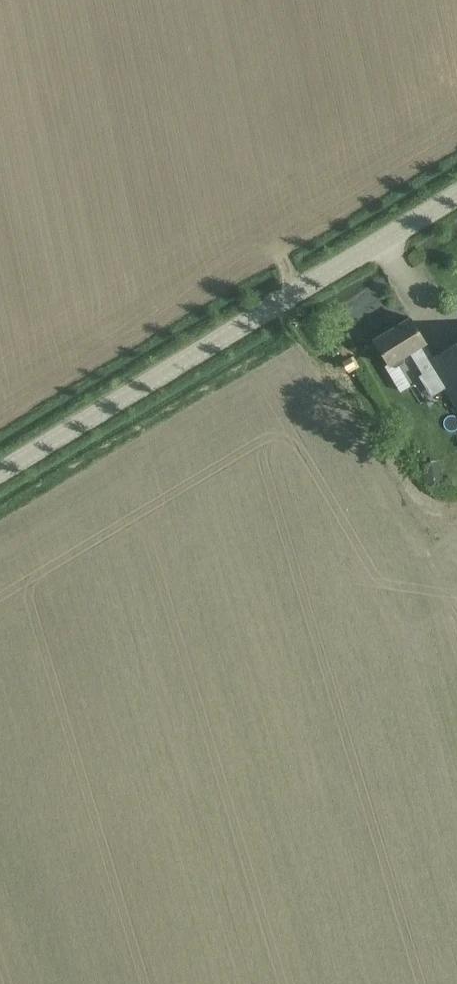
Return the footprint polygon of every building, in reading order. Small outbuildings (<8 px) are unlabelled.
[(373,340),(384,357),(388,364),(390,367),(391,366),(391,368),(395,369),(399,366),(403,364),(403,359),(410,355),(422,375),(419,377),(431,397),(445,388),(456,407),(456,342),(433,357),(425,344),(426,343),(410,317),(373,340)] [(395,370),(402,390),(414,385),(407,366),(395,370)] [(439,460),(422,464),(427,485),(444,481),(439,460)]
